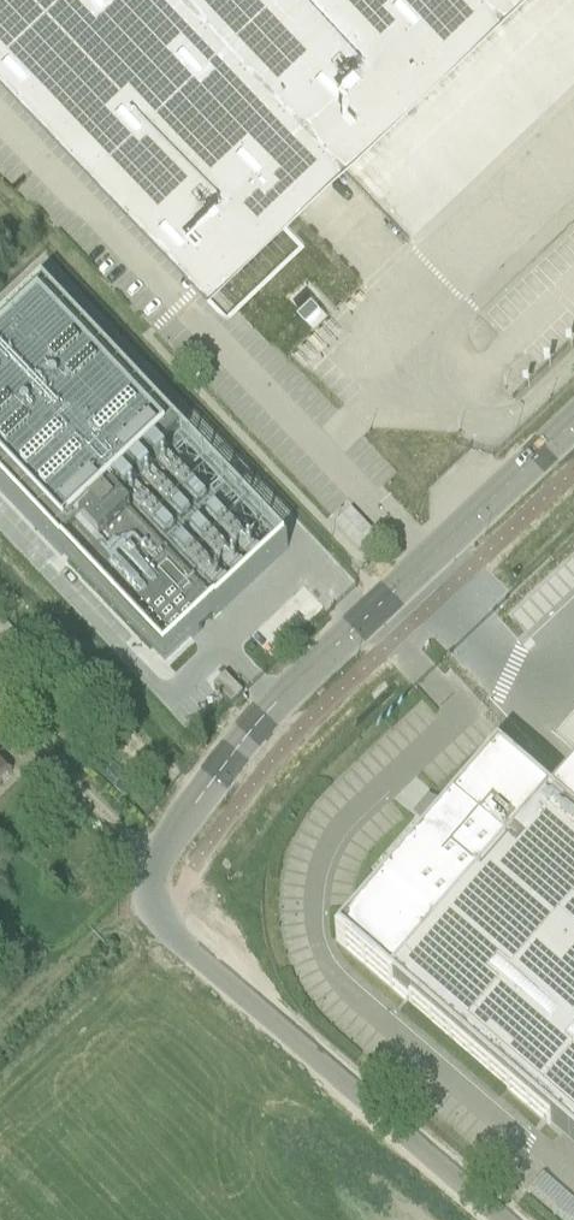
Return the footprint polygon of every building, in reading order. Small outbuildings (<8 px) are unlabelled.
[(212,270),(284,201),(302,183),(495,0),(0,0),(0,47),(212,270)] [(0,335),(0,491),(61,555),(164,663),(190,638),(191,638),(216,615),(285,551),(43,295),(0,335)] [(224,679),(213,690),(230,708),(231,708),(242,697),(231,685),(224,679)] [(336,941),(548,1126),(550,1123),(573,1144),(573,824),(564,815),(556,808),(552,804),(554,802),(498,754),(450,809),(452,811),(447,817),(439,810),(424,827),(432,834),(431,835),(429,833),(336,941)] [(11,774),(0,763),(0,784),(11,774)] [(552,804),(556,808),(564,815),(573,824),(573,779),(554,802),(552,804)] [(543,1176),(527,1195),(556,1219),(573,1219),(573,1203),(543,1176)]
